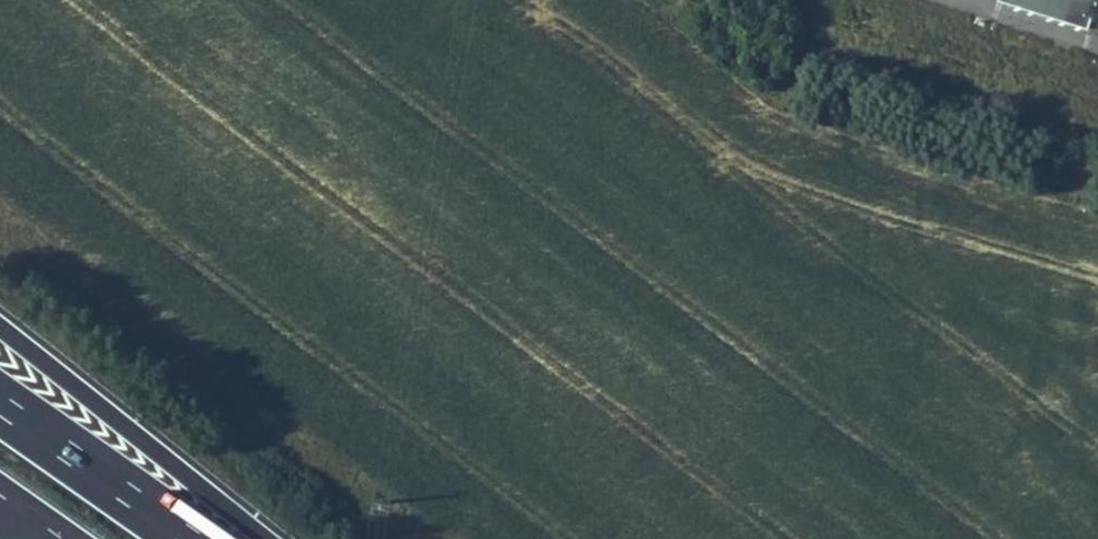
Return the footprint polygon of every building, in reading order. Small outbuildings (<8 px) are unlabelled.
[(1097,0),(1000,0),(994,22),(1083,47),(1097,0)]
